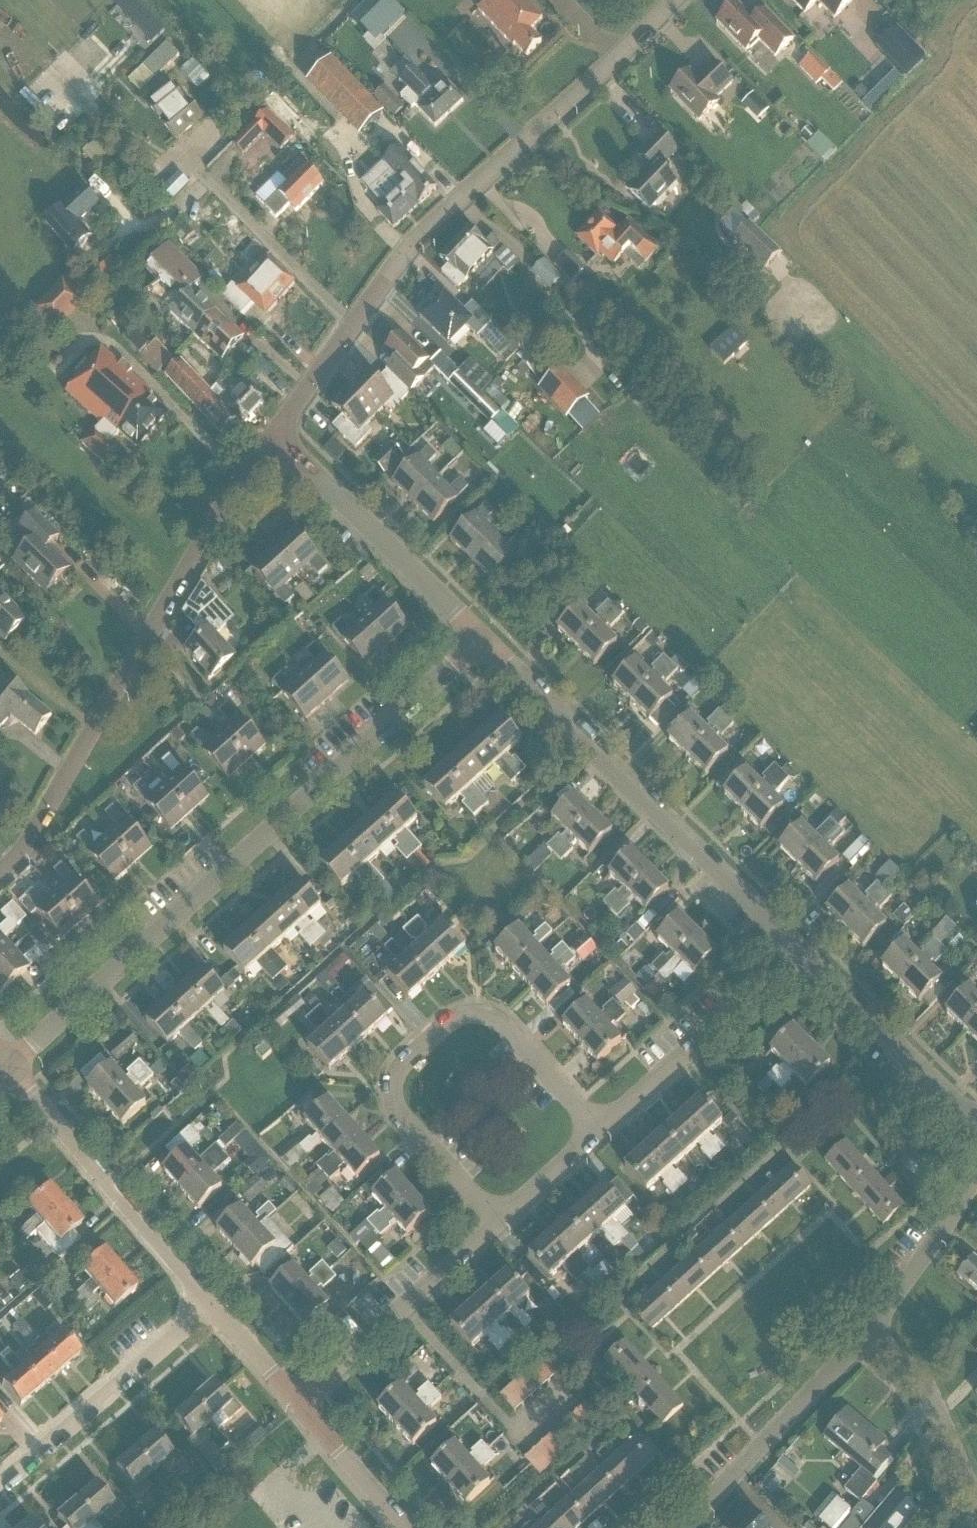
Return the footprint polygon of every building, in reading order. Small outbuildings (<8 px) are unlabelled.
[(257,4),(254,0),(249,0),(235,10),(241,17),(257,4)] [(350,18),(377,44),(406,15),(391,0),(368,0),(350,18)] [(479,10),(514,47),(516,46),(527,58),(542,44),(531,32),(543,20),(524,0),(490,0),(479,10)] [(805,14),(817,1),(834,19),(853,1),(852,0),(791,0),(805,14)] [(737,3),(717,23),(746,52),(759,39),(775,57),(794,39),(766,11),(755,22),(737,3)] [(925,56),(898,28),(877,48),(903,76),(925,56)] [(156,79),(180,56),(168,44),(144,67),(156,79)] [(813,55),(800,68),(817,85),(830,72),(813,55)] [(332,60),(313,78),(364,131),(383,113),(332,60)] [(690,72),(670,91),(699,122),(720,103),(716,99),(732,83),(713,63),(697,78),(690,72)] [(400,81),(408,90),(401,97),(412,109),(415,106),(436,128),(464,101),(443,79),(433,88),(414,68),(400,81)] [(895,72),(863,103),(871,111),(903,80),(895,72)] [(854,94),(862,103),(870,95),(862,87),(854,94)] [(186,105),(172,89),(149,108),(176,140),(201,118),(189,103),(186,105)] [(761,100),(755,93),(743,105),(750,112),(761,100)] [(394,96),(383,106),(395,119),(406,109),(394,96)] [(266,112),(255,124),(233,145),(244,156),(265,134),(281,150),(293,138),(266,112)] [(98,140),(87,128),(75,138),(82,146),(87,142),(91,146),(98,140)] [(647,165),(626,187),(650,211),(679,182),(663,166),(677,152),(660,135),(639,157),(647,165)] [(112,153),(106,147),(97,156),(88,146),(82,151),(96,167),(104,160),(108,156),(112,153)] [(404,187),(396,195),(387,185),(369,201),(394,228),(418,207),(416,205),(418,202),(420,205),(437,189),(400,149),(390,158),(404,174),(397,180),(404,187)] [(296,211),(323,185),(301,162),(283,179),(280,176),(257,197),(277,217),(290,205),(296,211)] [(162,190),(172,201),(189,184),(179,174),(162,190)] [(100,206),(85,190),(47,225),(74,254),(92,238),(79,226),(100,206)] [(629,219),(619,230),(599,213),(577,236),(598,256),(600,253),(613,265),(629,248),(646,263),(659,249),(657,248),(659,246),(629,219)] [(781,253),(750,223),(734,239),(766,269),(781,253)] [(195,234),(185,224),(173,236),(183,246),(195,234)] [(500,244),(492,237),(486,244),(469,227),(441,257),(449,265),(442,273),(459,288),(500,244)] [(264,248),(257,240),(251,245),(259,253),(264,248)] [(171,313),(195,336),(216,313),(215,312),(216,312),(193,289),(204,279),(170,245),(146,271),(161,284),(144,296),(164,307),(171,313)] [(569,252),(561,258),(571,271),(579,265),(569,252)] [(266,315),(295,282),(267,257),(238,289),(233,285),(222,296),(242,315),(253,303),(266,315)] [(98,264),(84,276),(100,294),(124,273),(111,259),(101,268),(98,264)] [(222,283),(220,271),(210,273),(212,285),(222,283)] [(89,299),(66,278),(31,314),(54,336),(89,299)] [(478,338),(492,324),(472,304),(463,312),(444,292),(420,317),(448,345),(466,327),(478,338)] [(216,313),(195,336),(223,362),(244,339),(216,313)] [(149,345),(120,316),(111,325),(139,355),(146,348),(149,345)] [(724,365),(747,343),(734,329),(710,351),(724,365)] [(388,372),(393,378),(410,394),(435,369),(430,364),(401,336),(384,353),(394,363),(386,371),(388,372)] [(148,350),(165,367),(173,359),(157,342),(148,350)] [(536,378),(552,364),(533,343),(518,357),(536,378)] [(139,355),(157,375),(165,367),(148,350),(146,348),(139,355)] [(66,392),(102,424),(97,430),(95,429),(82,444),(103,462),(116,447),(111,443),(119,433),(137,449),(168,415),(150,398),(153,394),(102,349),(75,378),(78,380),(66,392)] [(451,384),(462,374),(441,353),(430,364),(435,369),(450,385),(451,384)] [(242,376),(235,384),(228,376),(210,394),(203,387),(177,359),(161,373),(188,403),(222,435),(236,420),(243,426),(267,400),(260,393),(262,390),(252,380),(249,383),(242,376)] [(410,394),(393,378),(388,372),(377,382),(366,371),(349,389),(376,415),(387,405),(393,411),(410,394)] [(586,401),(559,372),(541,389),(568,418),(586,401)] [(492,423),(501,413),(462,374),(451,384),(491,424),(492,423)] [(651,391),(644,384),(633,397),(639,403),(651,391)] [(365,426),(376,415),(349,389),(332,406),(349,423),(339,433),(355,449),(372,433),(365,426)] [(501,413),(492,423),(509,440),(520,429),(503,411),(501,413)] [(403,456),(392,444),(373,462),(384,474),(403,456)] [(413,503),(438,478),(426,466),(436,456),(428,449),(418,459),(418,458),(393,483),(413,503)] [(393,465),(386,473),(391,478),(399,470),(393,465)] [(450,490),(438,478),(413,503),(434,523),(458,498),(468,488),(460,480),(450,490)] [(471,560),(496,535),(484,523),(493,513),(486,505),(476,515),(475,515),(451,540),(471,560)] [(59,537),(35,513),(18,530),(32,544),(14,562),(46,594),(70,569),(49,548),(59,537)] [(273,550),(297,576),(309,564),(319,575),(327,568),(317,557),(318,557),(294,531),(273,550)] [(508,547),(496,535),(471,560),(491,580),(516,555),(515,554),(525,544),(518,537),(508,547)] [(284,587),(297,576),(273,550),(252,569),(276,594),(275,595),(285,605),(293,598),(284,587)] [(347,570),(339,562),(333,567),(341,576),(347,570)] [(372,572),(365,563),(357,570),(365,578),(372,572)] [(240,580),(235,574),(217,590),(222,596),(240,580)] [(603,587),(593,577),(574,596),(584,606),(603,587)] [(234,619),(203,584),(188,607),(208,630),(186,650),(211,679),(235,657),(216,635),(234,619)] [(376,609),(364,620),(387,646),(408,627),(384,602),(385,601),(375,591),(367,598),(376,609)] [(27,622),(0,595),(0,635),(7,642),(27,622)] [(576,649),(615,609),(608,602),(597,614),(599,617),(595,622),(581,608),(558,631),(576,649)] [(615,609),(576,649),(594,667),(617,644),(603,630),(608,625),(611,628),(623,616),(615,609)] [(387,646),(364,620),(351,631),(342,621),(333,628),(343,639),(342,639),(366,665),(387,646)] [(649,630),(640,621),(634,628),(643,637),(649,630)] [(316,663),(303,674),(327,700),(348,681),(325,655),(324,656),(315,645),(306,653),(316,663)] [(631,704),(671,664),(664,657),(652,669),(655,671),(650,676),(636,663),(613,686),(631,704)] [(677,658),(671,664),(678,671),(681,673),(684,673),(688,669),(677,658)] [(671,664),(631,704),(650,722),(673,699),(659,685),(664,680),(666,683),(678,671),(671,664)] [(327,700),(303,674),(291,686),(281,675),(273,683),(283,693),(282,693),(306,719),(327,700)] [(27,696),(28,695),(8,679),(0,689),(0,727),(1,728),(11,715),(36,736),(52,717),(27,696)] [(221,736),(247,763),(265,747),(239,718),(239,719),(227,705),(219,712),(232,726),(221,736)] [(669,741),(687,759),(727,719),(719,711),(708,723),(710,726),(706,731),(692,717),(669,741)] [(482,736),(519,777),(526,771),(515,758),(512,760),(508,755),(522,742),(501,719),(482,736)] [(727,719),(687,759),(705,777),(728,753),(714,740),(719,735),(722,738),(734,726),(727,719)] [(228,780),(247,763),(221,736),(211,745),(198,731),(191,738),(203,751),(202,752),(228,780)] [(463,753),(484,776),(495,766),(511,784),(519,777),(482,736),(463,753)] [(463,753),(444,770),(481,811),(489,804),(473,786),(484,776),(463,753)] [(175,777),(165,787),(190,815),(208,798),(182,770),(170,756),(162,763),(175,777)] [(742,813),(788,767),(781,760),(763,778),(766,781),(761,786),(747,772),(739,780),(725,794),(724,795),(742,813)] [(800,778),(788,767),(742,813),(761,831),(784,808),(770,794),(775,789),(777,792),(789,780),(796,782),(800,778)] [(474,818),(481,811),(444,770),(425,787),(446,810),(461,797),(465,803),(463,805),(474,818)] [(730,771),(716,786),(725,794),(739,780),(730,771)] [(190,815),(165,787),(154,796),(141,782),(134,789),(146,802),(146,803),(171,831),(190,815)] [(377,814),(415,855),(422,849),(411,836),(408,839),(403,833),(418,820),(396,797),(377,814)] [(554,855),(594,815),(576,797),(553,821),(567,834),(562,839),(559,836),(547,848),(554,855)] [(118,828),(108,838),(133,866),(151,849),(125,821),(113,807),(106,814),(118,828)] [(358,831),(380,854),(394,842),(399,847),(396,850),(407,862),(415,855),(377,814),(358,831)] [(829,820),(830,821),(838,828),(844,822),(835,814),(829,820)] [(612,833),(594,815),(554,855),(562,863),(573,851),(571,848),(575,843),(589,857),(612,833)] [(838,828),(830,821),(819,833),(821,835),(817,840),(803,827),(780,850),(798,868),(838,828)] [(845,835),(838,828),(798,868),(816,886),(839,863),(825,849),(830,844),(833,847),(845,835)] [(358,831),(340,847),(377,889),(385,882),(373,870),(370,872),(366,867),(380,854),(358,831)] [(133,866),(108,838),(97,848),(84,833),(77,840),(89,854),(114,882),(133,866)] [(862,838),(842,858),(853,868),(872,848),(862,838)] [(553,855),(544,846),(526,863),(535,873),(553,855)] [(370,896),(377,889),(340,847),(321,865),(342,888),(356,875),(361,881),(358,883),(370,896)] [(611,911),(650,871),(632,853),(609,876),(623,890),(618,895),(616,892),(604,904),(611,911)] [(901,873),(891,863),(875,879),(886,889),(901,873)] [(67,886),(56,895),(81,923),(100,906),(74,878),(62,865),(54,871),(67,886)] [(669,889),(650,871),(611,911),(618,918),(630,906),(627,904),(632,899),(646,913),(669,889)] [(281,901),(318,942),(326,935),(314,923),(311,926),(307,920),(321,907),(300,883),(281,901)] [(845,931),(885,891),(877,884),(866,896),(868,899),(863,903),(850,890),(827,913),(845,931)] [(81,923),(56,895),(46,905),(33,890),(25,897),(38,911),(37,911),(63,940),(81,923)] [(885,891),(845,931),(863,949),(886,926),(872,912),(877,907),(880,910),(892,898),(885,891)] [(339,905),(332,897),(324,904),(330,912),(339,905)] [(311,949),(318,942),(281,901),(262,917),(283,941),(297,928),(302,934),(299,936),(311,949)] [(12,951),(3,940),(27,918),(14,903),(2,915),(8,922),(0,929),(0,962),(12,951)] [(904,905),(893,917),(903,927),(914,915),(904,905)] [(262,917),(243,934),(281,976),(288,969),(277,957),(274,959),(269,954),(283,941),(262,917)] [(664,957),(652,968),(659,976),(699,935),(680,917),(657,941),(671,954),(666,959),(664,957)] [(418,919),(411,926),(447,965),(466,948),(444,924),(430,937),(426,931),(427,930),(418,919)] [(933,938),(940,946),(955,930),(945,921),(930,936),(933,938)] [(407,958),(428,982),(447,965),(411,926),(404,933),(413,943),(415,941),(420,947),(407,958)] [(513,970),(536,948),(552,934),(546,927),(535,936),(537,938),(532,943),(519,929),(495,950),(513,970)] [(901,929),(890,941),(899,951),(911,938),(901,929)] [(279,977),(281,976),(243,934),(224,952),(245,975),(260,962),(265,967),(262,970),(280,990),(286,984),(279,977)] [(717,953),(699,935),(659,976),(666,983),(678,971),(675,968),(680,963),(694,977),(717,953)] [(586,936),(570,950),(583,963),(598,950),(586,936)] [(940,946),(933,938),(921,950),(924,953),(919,958),(905,944),(882,968),(900,986),(940,946)] [(428,982),(407,958),(392,943),(385,949),(394,960),(396,958),(401,964),(387,976),(409,999),(428,982)] [(628,949),(621,943),(613,951),(620,957),(628,949)] [(548,962),(536,948),(513,970),(530,988),(569,953),(563,945),(552,955),(554,957),(548,962)] [(947,953),(940,946),(900,986),(919,1004),(942,980),(928,967),(932,962),(935,965),(947,953)] [(12,951),(0,962),(0,993),(1,994),(30,968),(29,968),(43,956),(36,948),(22,961),(12,951)] [(578,962),(569,953),(530,988),(547,1007),(571,986),(560,972),(566,968),(567,970),(578,962)] [(206,1011),(205,1011),(221,1029),(229,1022),(218,1010),(215,1012),(210,1007),(225,994),(203,970),(184,988),(206,1011)] [(334,982),(326,972),(316,981),(332,998),(341,989),(334,982)] [(227,976),(220,982),(228,990),(235,984),(227,976)] [(633,999),(638,994),(625,980),(610,994),(622,1008),(623,1007),(633,999)] [(666,992),(656,981),(645,992),(655,1002),(666,992)] [(166,1004),(203,1046),(210,1039),(199,1026),(196,1029),(191,1024),(205,1011),(206,1011),(184,988),(166,1004)] [(964,1032),(976,1019),(976,999),(969,990),(946,1014),(964,1032)] [(346,1013),(367,1037),(387,1020),(365,996),(352,1008),(347,1003),(348,1001),(340,992),(332,999),(346,1013)] [(321,1005),(312,996),(305,1002),(313,1011),(321,1005)] [(639,1006),(633,999),(623,1007),(630,1015),(639,1006)] [(563,1025),(580,1044),(620,1009),(613,1002),(603,1011),(605,1013),(599,1018),(587,1004),(563,1025)] [(643,1003),(637,1008),(646,1017),(651,1012),(643,1003)] [(195,1053),(203,1046),(166,1004),(146,1022),(168,1045),(182,1032),(187,1037),(184,1040),(195,1053)] [(349,1054),(367,1037),(346,1013),(333,1025),(328,1020),(330,1018),(320,1008),(313,1014),(328,1030),(327,1030),(349,1054)] [(626,1016),(620,1009),(580,1044),(598,1064),(621,1042),(609,1028),(614,1024),(616,1025),(626,1016)] [(286,1022),(279,1014),(269,1023),(277,1031),(286,1022)] [(330,1071),(349,1054),(327,1030),(328,1030),(313,1014),(306,1021),(315,1031),(317,1030),(322,1035),(308,1048),(330,1071)] [(964,1032),(976,1044),(976,1019),(964,1032)] [(233,1022),(224,1030),(234,1040),(242,1031),(233,1022)] [(775,1085),(812,1047),(793,1029),(771,1052),(784,1065),(779,1070),(778,1068),(768,1078),(775,1085)] [(139,1044),(132,1036),(110,1055),(117,1062),(128,1052),(129,1053),(139,1044)] [(263,1061),(272,1053),(265,1045),(256,1053),(263,1061)] [(830,1066),(812,1047),(775,1085),(781,1092),(791,1082),(790,1080),(795,1075),(808,1088),(830,1066)] [(200,1051),(190,1060),(199,1071),(209,1061),(200,1051)] [(88,1088),(105,1107),(147,1070),(140,1062),(128,1074),(130,1077),(125,1081),(112,1067),(88,1088)] [(190,1067),(179,1076),(186,1084),(196,1075),(190,1067)] [(154,1077),(147,1070),(105,1107),(123,1126),(146,1105),(133,1090),(138,1086),(141,1088),(154,1077)] [(178,1080),(171,1086),(180,1096),(187,1089),(178,1080)] [(717,1156),(718,1156),(725,1149),(715,1139),(714,1141),(709,1135),(722,1123),(701,1099),(682,1117),(717,1156)] [(307,1156),(322,1142),(346,1120),(329,1101),(305,1122),(317,1136),(312,1141),(310,1139),(300,1149),(307,1156)] [(710,1162),(717,1156),(682,1117),(663,1133),(685,1157),(698,1145),(703,1150),(701,1152),(710,1162)] [(363,1139),(346,1120),(322,1142),(334,1155),(329,1160),(327,1158),(317,1167),(323,1175),(363,1139)] [(223,1154),(216,1146),(204,1157),(206,1160),(201,1165),(188,1151),(200,1139),(190,1129),(168,1150),(177,1160),(164,1172),(181,1191),(223,1154)] [(232,1130),(219,1141),(220,1142),(217,1145),(223,1152),(227,1149),(239,1138),(232,1130)] [(663,1133),(645,1150),(680,1190),(681,1189),(687,1183),(678,1173),(676,1174),(672,1169),(685,1157),(663,1133)] [(363,1139),(323,1175),(330,1182),(340,1172),(339,1171),(344,1166),(356,1180),(380,1158),(363,1139)] [(251,1159),(244,1166),(254,1178),(273,1161),(256,1142),(244,1152),(251,1159)] [(854,1194),(875,1175),(846,1143),(826,1162),(854,1194)] [(307,1156),(300,1149),(298,1146),(281,1160),(290,1170),(307,1156)] [(736,1161),(725,1149),(718,1156),(728,1167),(736,1161)] [(675,1194),(680,1190),(645,1150),(625,1168),(647,1191),(660,1179),(665,1184),(663,1186),(673,1196),(675,1194)] [(223,1154),(181,1191),(199,1210),(222,1189),(209,1174),(214,1170),(217,1172),(229,1161),(223,1154)] [(761,1195),(779,1216),(811,1187),(792,1167),(761,1195)] [(893,1174),(883,1184),(875,1175),(854,1194),(883,1226),(904,1207),(889,1191),(900,1181),(893,1174)] [(256,1176),(239,1191),(251,1204),(268,1189),(256,1176)] [(374,1231),(413,1195),(396,1176),(373,1197),(385,1211),(380,1216),(378,1214),(367,1224),(374,1231)] [(320,1189),(314,1183),(307,1189),(315,1198),(322,1191),(320,1189)] [(585,1204),(621,1243),(632,1254),(639,1248),(628,1236),(619,1226),(617,1228),(612,1222),(626,1210),(605,1186),(585,1204)] [(25,1241),(35,1232),(65,1207),(49,1188),(27,1208),(35,1217),(9,1240),(16,1249),(25,1241)] [(691,1201),(681,1189),(680,1190),(675,1194),(685,1206),(691,1201)] [(361,1216),(372,1206),(361,1195),(351,1204),(361,1216)] [(431,1215),(413,1195),(374,1231),(381,1238),(391,1229),(389,1227),(395,1222),(407,1236),(431,1215)] [(729,1224),(747,1244),(779,1216),(761,1195),(729,1224)] [(614,1250),(621,1243),(585,1204),(566,1221),(588,1244),(601,1232),(606,1238),(604,1239),(614,1250)] [(217,1231),(235,1250),(276,1213),(269,1205),(257,1216),(260,1219),(254,1224),(241,1210),(217,1231)] [(65,1207),(35,1232),(59,1260),(80,1242),(72,1233),(81,1225),(65,1207)] [(283,1220),(276,1213),(235,1250),(252,1269),(276,1248),(262,1233),(268,1228),(270,1231),(283,1220)] [(548,1238),(584,1277),(584,1276),(590,1271),(591,1270),(582,1260),(580,1261),(575,1256),(588,1244),(566,1221),(548,1238)] [(729,1224),(697,1252),(716,1273),(747,1244),(729,1224)] [(692,1230),(685,1236),(690,1242),(697,1236),(692,1230)] [(374,1231),(365,1239),(358,1245),(359,1246),(361,1244),(369,1253),(383,1241),(381,1238),(374,1231)] [(576,1283),(584,1277),(548,1238),(529,1255),(550,1278),(564,1266),(569,1271),(567,1273),(576,1283)] [(337,1241),(328,1249),(338,1260),(347,1251),(337,1241)] [(639,1248),(632,1254),(638,1262),(646,1256),(639,1248)] [(81,1305),(90,1297),(98,1290),(120,1271),(105,1252),(82,1272),(90,1281),(73,1296),(81,1305)] [(697,1252),(666,1281),(684,1301),(716,1273),(697,1252)] [(973,1258),(958,1277),(976,1293),(976,1262),(973,1258)] [(34,1260),(21,1271),(31,1285),(45,1273),(34,1260)] [(271,1290),(288,1309),(329,1271),(333,1266),(327,1260),(310,1275),(313,1278),(308,1283),(294,1269),(271,1290)] [(136,1289),(120,1271),(98,1290),(114,1308),(136,1289)] [(329,1271),(288,1309),(305,1328),(329,1307),(316,1292),(321,1287),(324,1290),(336,1279),(329,1271)] [(590,1271),(584,1276),(595,1288),(600,1283),(590,1271)] [(510,1314),(510,1315),(524,1330),(532,1324),(522,1313),(520,1315),(516,1309),(529,1297),(508,1273),(489,1291),(510,1314)] [(28,1285),(18,1274),(9,1282),(19,1294),(28,1285)] [(541,1274),(535,1280),(541,1287),(548,1281),(541,1274)] [(652,1330),(684,1301),(666,1281),(634,1310),(652,1330)] [(470,1308),(506,1347),(513,1340),(504,1330),(502,1332),(497,1326),(510,1315),(510,1314),(489,1291),(470,1308)] [(0,1299),(0,1303),(4,1308),(12,1301),(5,1294),(2,1297),(0,1299)] [(90,1297),(81,1305),(88,1313),(98,1305),(90,1297)] [(498,1354),(506,1347),(470,1308),(451,1325),(472,1349),(486,1336),(491,1341),(489,1343),(498,1354)] [(28,1331),(19,1321),(12,1327),(21,1338),(28,1331)] [(41,1352),(59,1373),(79,1356),(54,1327),(44,1335),(51,1343),(41,1352)] [(30,1348),(34,1344),(37,1342),(28,1331),(21,1338),(30,1348)] [(634,1393),(654,1374),(625,1342),(605,1361),(634,1393)] [(41,1352),(34,1344),(30,1348),(25,1352),(31,1360),(21,1368),(39,1390),(59,1373),(41,1352)] [(13,1375),(11,1377),(1,1386),(20,1407),(39,1390),(21,1368),(7,1351),(0,1357),(0,1360),(7,1368),(13,1375)] [(548,1383),(558,1374),(543,1358),(533,1367),(548,1383)] [(548,1383),(533,1367),(524,1376),(538,1392),(548,1383)] [(683,1406),(654,1374),(634,1393),(663,1425),(683,1406)] [(538,1392),(524,1376),(516,1383),(531,1399),(538,1392)] [(531,1399),(516,1383),(508,1390),(522,1406),(531,1399)] [(192,1401),(210,1423),(219,1415),(226,1423),(241,1410),(234,1402),(229,1406),(211,1385),(192,1401)] [(396,1427),(435,1392),(428,1385),(418,1394),(420,1396),(414,1401),(402,1387),(378,1408),(396,1427)] [(522,1406),(508,1390),(500,1397),(515,1413),(522,1406)] [(431,1409),(442,1399),(435,1392),(396,1427),(413,1447),(437,1425),(424,1412),(430,1407),(431,1409)] [(202,1430),(210,1423),(192,1401),(173,1418),(191,1439),(187,1443),(194,1451),(191,1453),(214,1479),(230,1466),(207,1439),(208,1438),(202,1430)] [(585,1403),(575,1412),(590,1428),(600,1420),(585,1403)] [(873,1480),(890,1459),(880,1450),(886,1443),(847,1411),(824,1439),(863,1470),(845,1491),(861,1504),(878,1484),(873,1480)] [(575,1412),(567,1419),(582,1436),(590,1428),(575,1412)] [(567,1419),(560,1426),(574,1443),(582,1436),(567,1419)] [(254,1426),(232,1444),(242,1456),(264,1437),(254,1426)] [(560,1426),(551,1434),(565,1451),(574,1443),(560,1426)] [(432,1467),(449,1486),(504,1437),(498,1430),(482,1444),(472,1453),(473,1455),(468,1460),(455,1446),(432,1467)] [(551,1434),(543,1442),(557,1459),(565,1451),(551,1434)] [(134,1452),(152,1473),(161,1465),(168,1473),(174,1467),(180,1474),(187,1467),(182,1461),(175,1452),(171,1456),(153,1435),(134,1452)] [(504,1437),(449,1486),(467,1506),(490,1484),(478,1470),(483,1466),(485,1467),(511,1444),(504,1437)] [(605,1467),(623,1487),(655,1458),(637,1438),(605,1467)] [(543,1442),(535,1449),(549,1466),(557,1459),(543,1442)] [(539,1475),(549,1466),(535,1449),(526,1457),(539,1475)] [(152,1473),(134,1452),(115,1468),(133,1489),(128,1493),(136,1501),(150,1489),(143,1481),(152,1473)] [(783,1458),(778,1464),(795,1479),(800,1473),(783,1458)] [(573,1495),(592,1516),(623,1487),(605,1467),(573,1495)] [(578,1481),(569,1473),(561,1481),(569,1490),(578,1481)] [(771,1476),(761,1487),(772,1496),(774,1493),(782,1485),(771,1476)] [(75,1502),(94,1523),(103,1515),(109,1523),(124,1511),(117,1503),(112,1507),(94,1486),(75,1502)] [(844,1527),(907,1527),(919,1514),(895,1494),(879,1512),(865,1500),(853,1514),(855,1516),(853,1518),(844,1527)] [(542,1524),(545,1527),(578,1527),(592,1516),(573,1495),(542,1524)] [(853,1518),(848,1514),(851,1510),(833,1495),(815,1517),(828,1527),(844,1527),(853,1518)] [(538,1501),(529,1509),(537,1518),(546,1510),(538,1501)] [(94,1523),(75,1502),(56,1518),(65,1527),(88,1527),(94,1523)] [(144,1519),(153,1527),(160,1527),(165,1523),(154,1510),(144,1519)] [(751,1510),(732,1527),(768,1527),(751,1510)] [(127,1522),(133,1527),(138,1527),(144,1523),(136,1514),(127,1522)]
